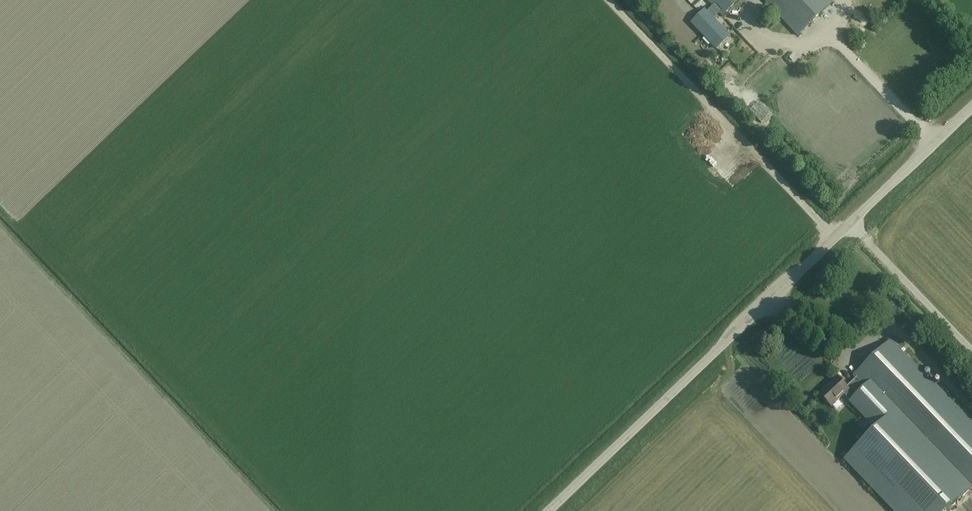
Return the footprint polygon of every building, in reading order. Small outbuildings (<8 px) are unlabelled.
[(713,6),(719,13),(722,16),(739,0),(707,0),(713,6)] [(797,36),(833,1),(832,0),(763,0),(797,36)] [(704,10),(691,23),(716,49),(729,37),(713,19),(719,13),(713,6),(706,12),(704,10)] [(783,86),(773,94),(778,99),(788,91),(783,86)] [(864,388),(850,401),(877,428),(876,429),(845,458),(895,510),(947,510),(965,494),(971,487),(971,426),(890,341),(853,376),(855,379),(864,388)] [(846,378),(852,374),(847,367),(842,370),(846,378)] [(837,378),(820,395),(831,406),(843,394),(850,401),(864,388),(855,379),(846,388),(837,378)]
